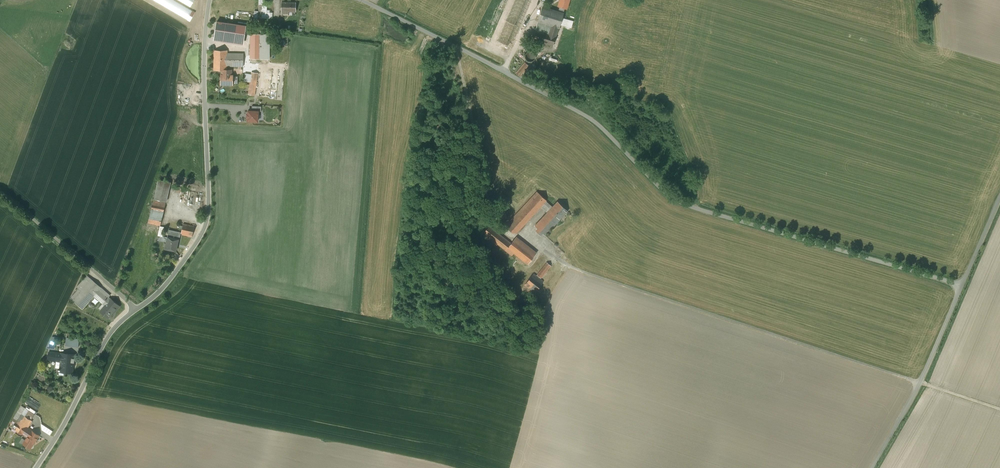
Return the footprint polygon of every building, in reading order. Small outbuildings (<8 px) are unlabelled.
[(172,0),(154,0),(189,20),(193,12),(172,0)] [(255,20),(262,20),(262,18),(274,18),(274,12),(271,12),(271,9),(268,9),(268,0),(260,0),(259,10),(255,10),(255,20)] [(558,6),(560,7),(558,12),(563,13),(564,8),(566,9),(569,0),(560,0),(558,6)] [(295,2),(281,3),(282,14),(289,14),(288,12),(296,11),(295,2)] [(558,12),(542,7),(538,20),(559,27),(563,14),(563,13),(558,12)] [(559,27),(538,20),(532,39),(553,46),(559,27)] [(246,26),(217,22),(214,39),(243,43),(246,26)] [(260,34),(251,34),(251,58),(268,59),(268,35),(260,35),(260,34)] [(227,50),(214,50),(214,70),(222,70),(227,70),(227,66),(227,53),(227,50)] [(534,58),(535,56),(534,54),(533,53),(532,52),(530,51),(528,52),(526,53),(525,55),(525,56),(525,58),(526,60),(528,61),(530,61),(532,61),(533,60),(534,58)] [(244,53),(227,53),(227,66),(243,66),(244,53)] [(525,62),(516,73),(520,76),(529,65),(525,62)] [(232,70),(227,70),(222,70),(222,75),(221,75),(221,79),(220,79),(220,84),(233,84),(233,83),(233,76),(233,75),(231,75),(232,70)] [(272,70),(271,98),(283,99),(284,71),(272,70)] [(258,73),(252,72),(251,74),(250,82),(249,95),(254,95),(258,73)] [(258,121),(258,111),(247,110),(247,113),(246,118),(247,118),(247,121),(258,121)] [(470,168),(460,164),(458,168),(468,173),(470,168)] [(170,182),(158,180),(154,199),(166,202),(170,182)] [(538,193),(508,226),(516,233),(542,205),(546,201),(546,200),(538,193)] [(165,204),(153,201),(151,210),(164,212),(165,204)] [(552,207),(546,201),(542,205),(549,211),(552,207)] [(549,211),(535,226),(545,235),(567,211),(557,202),(552,207),(549,211)] [(503,208),(497,211),(501,221),(507,218),(503,208)] [(164,212),(151,210),(149,219),(162,221),(164,212)] [(194,226),(184,224),(182,234),(192,236),(194,226)] [(535,255),(514,239),(511,243),(489,226),(483,232),(512,255),(514,252),(528,263),(535,255)] [(181,232),(169,230),(167,238),(168,238),(166,249),(175,250),(177,240),(180,240),(181,232)] [(547,262),(537,275),(541,278),(551,265),(547,262)] [(543,281),(534,274),(525,284),(535,292),(543,281)] [(87,276),(77,287),(79,289),(82,291),(90,282),(92,280),(87,276)] [(82,291),(73,301),(82,309),(94,296),(93,296),(98,290),(100,287),(92,280),(90,282),(82,291)] [(110,295),(100,287),(98,290),(108,297),(110,295)] [(79,289),(72,297),(71,299),(73,301),(82,291),(79,289)] [(108,297),(98,290),(93,296),(94,296),(103,304),(104,303),(108,298),(108,297)] [(119,306),(108,297),(108,298),(104,303),(106,305),(101,310),(109,316),(114,311),(115,311),(119,306)] [(52,337),(49,344),(54,345),(57,337),(52,337)] [(75,355),(50,352),(49,360),(56,361),(60,362),(59,369),(59,371),(71,373),(72,365),(74,365),(75,355)] [(26,408),(22,414),(23,415),(21,419),(22,420),(25,416),(29,411),(26,408)] [(29,411),(25,416),(31,420),(35,415),(29,411)] [(22,420),(20,423),(26,427),(31,420),(25,416),(22,420)] [(26,427),(20,423),(16,431),(21,434),(22,433),(26,427)] [(39,436),(26,427),(22,433),(28,436),(25,440),(23,444),(30,448),(39,436)]
